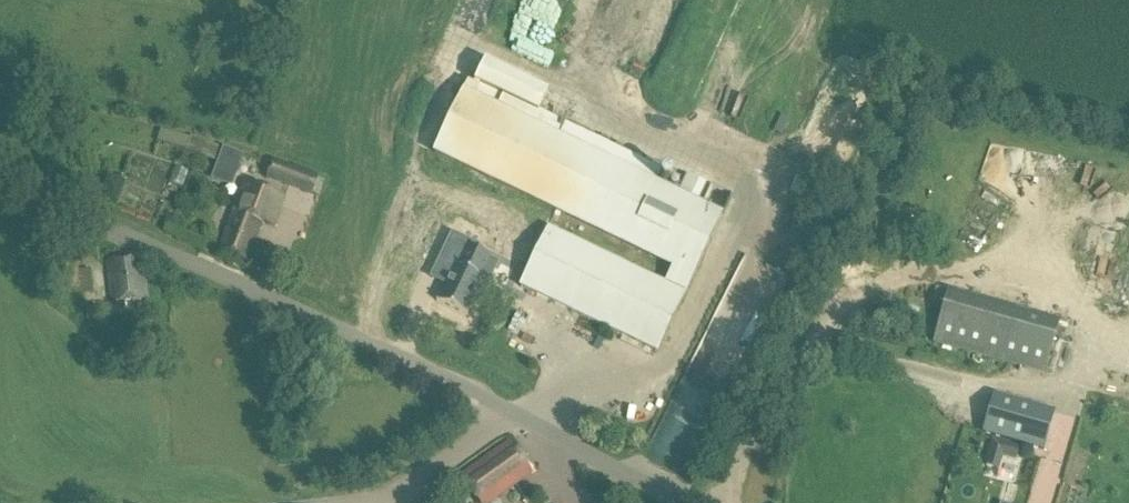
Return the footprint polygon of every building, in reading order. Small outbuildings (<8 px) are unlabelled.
[(673,266),(665,284),(549,228),(521,287),(658,352),(722,217),(732,196),(688,175),(678,196),(655,185),(663,170),(539,111),(548,91),(486,61),(474,85),(469,82),(464,93),(463,92),(435,151),(673,266)] [(986,145),(916,221),(951,253),(1021,177),(986,145)] [(1121,156),(1097,307),(1128,312),(1128,157),(1121,156)] [(293,166),(273,159),(266,180),(312,197),(320,175),(295,165),(293,166)] [(273,226),(283,198),(244,184),(220,250),(247,261),(262,222),(273,226)] [(147,299),(143,259),(107,263),(111,303),(147,299)] [(466,314),(482,280),(455,267),(439,302),(466,314)] [(948,290),(932,343),(1046,375),(1060,322),(948,290)] [(1120,389),(1128,391),(1128,353),(1120,389)] [(632,415),(652,404),(647,394),(626,406),(632,415)] [(1048,449),(1058,411),(997,396),(986,431),(1048,449)] [(530,473),(510,444),(463,478),(480,502),(488,502),(530,473)]
